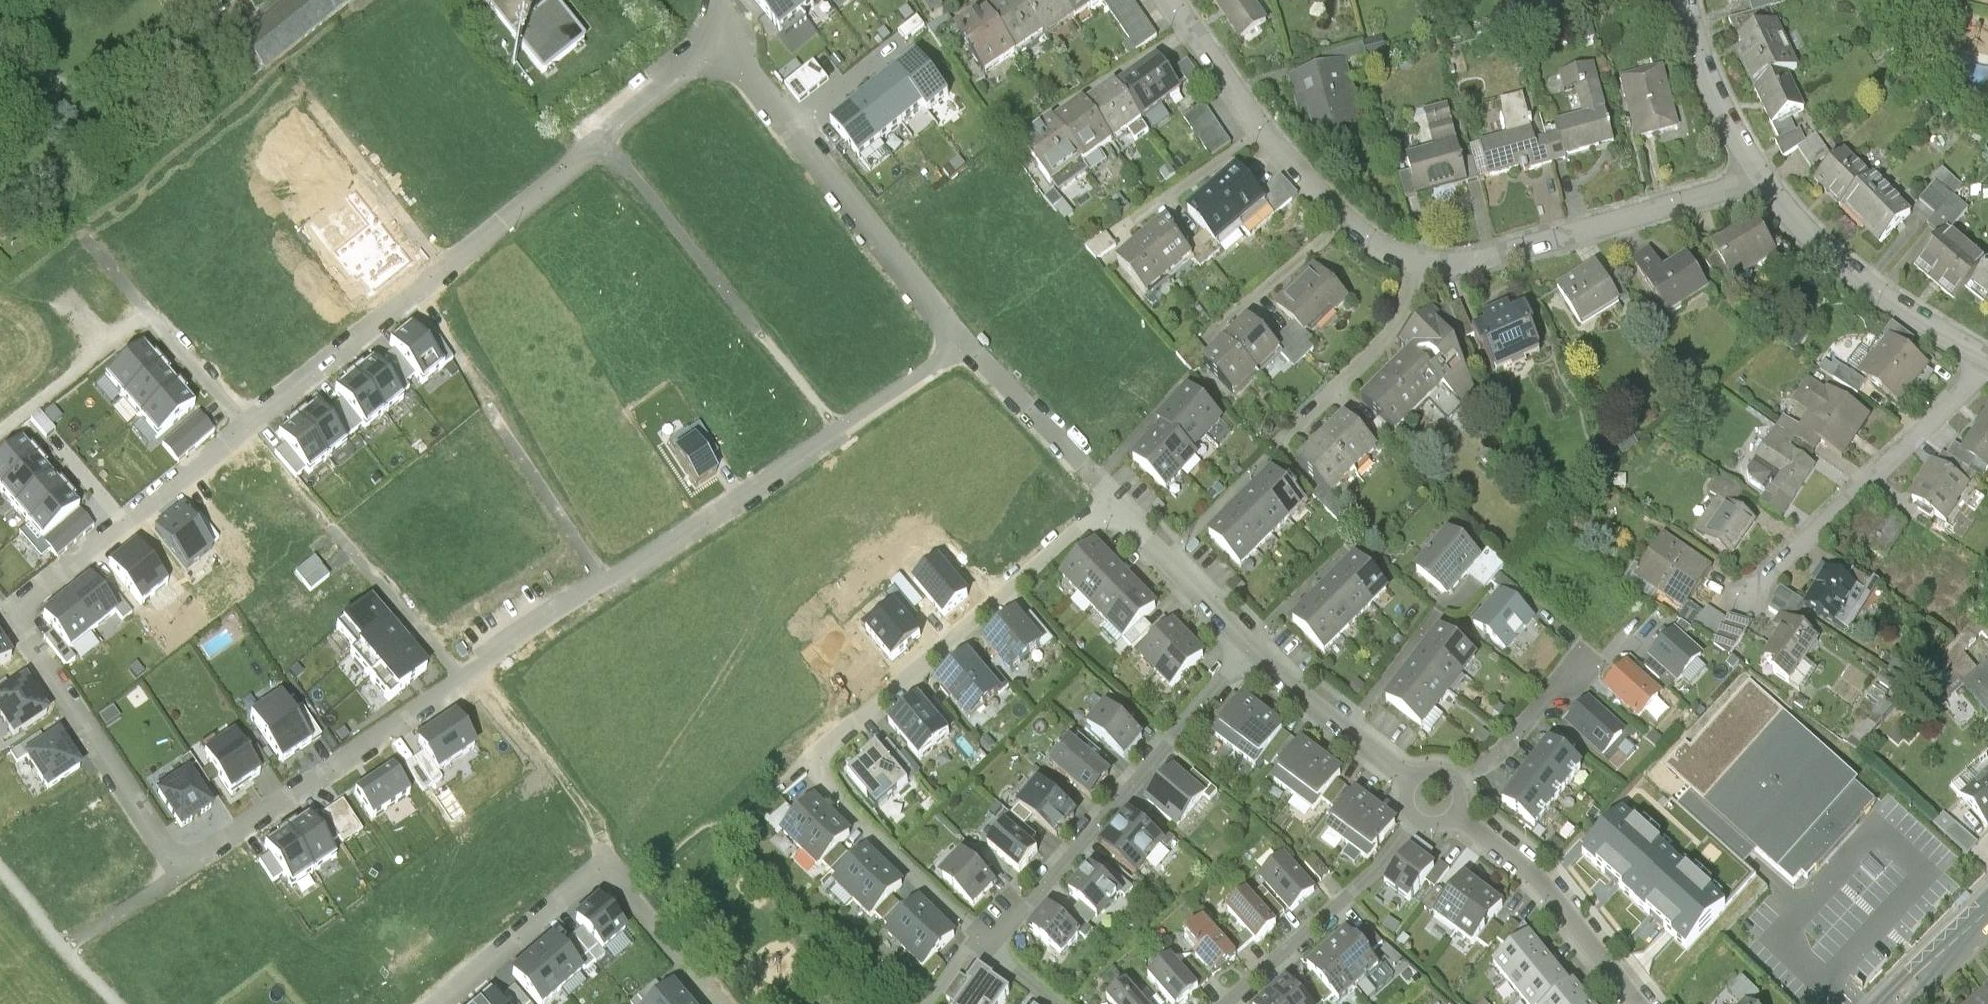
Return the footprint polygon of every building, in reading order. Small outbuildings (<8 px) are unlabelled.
[(239,43),(263,74),(358,0),(294,0),(239,43)] [(540,79),(580,48),(543,0),(479,0),(540,79)] [(779,29),(800,12),(790,0),(755,0),(779,29)] [(800,12),(814,0),(790,0),(800,12)] [(987,19),(1017,66),(1047,47),(1017,0),(987,19)] [(1047,47),(1077,28),(1059,0),(1017,0),(1047,47)] [(1077,28),(1106,10),(1100,0),(1059,0),(1077,28)] [(1241,46),(1271,26),(1255,1),(1257,0),(1211,0),(1241,46)] [(1772,4),(1735,19),(1741,36),(1779,21),(1772,4)] [(924,27),(916,18),(898,33),(902,38),(906,42),(924,27)] [(987,19),(958,37),(987,84),(1017,66),(987,19)] [(1733,46),(1754,92),(1790,76),(1799,72),(1778,25),(1733,46)] [(918,60),(897,77),(921,108),(942,91),(918,60)] [(1193,60),(1179,67),(1192,94),(1207,87),(1193,60)] [(829,80),(813,63),(784,85),(800,103),(829,80)] [(1146,127),(1183,99),(1157,63),(1117,89),(1146,127)] [(1347,66),(1291,81),(1308,146),(1364,132),(1347,66)] [(1584,117),(1557,124),(1561,137),(1567,160),(1617,147),(1596,66),(1561,75),(1567,96),(1578,93),(1584,117)] [(1664,68),(1623,79),(1639,141),(1681,130),(1664,68)] [(1754,92),(1772,130),(1808,113),(1790,76),(1754,92)] [(897,77),(877,92),(901,123),(921,108),(897,77)] [(1114,148),(1146,127),(1117,89),(1087,107),(1114,148)] [(877,92),(855,109),(879,140),(901,123),(877,92)] [(1086,170),(1114,148),(1087,107),(1056,125),(1086,170)] [(855,109),(834,126),(858,156),(879,140),(855,109)] [(1054,194),(1086,170),(1056,125),(1018,146),(1054,194)] [(1534,130),(1481,144),(1490,181),(1543,166),(1537,143),(1534,130)] [(1567,160),(1561,137),(1537,143),(1543,166),(1567,160)] [(1806,159),(1830,157),(1828,137),(1804,139),(1806,159)] [(1460,146),(1409,159),(1419,201),(1471,187),(1460,146)] [(1812,189),(1846,220),(1877,187),(1843,155),(1812,189)] [(1238,174),(1213,195),(1247,233),(1271,212),(1238,174)] [(1911,218),(1877,187),(1846,220),(1880,252),(1911,218)] [(1222,254),(1247,233),(1213,195),(1189,216),(1222,254)] [(342,200),(301,228),(353,300),(393,272),(342,200)] [(1741,291),(1785,265),(1763,228),(1719,254),(1741,291)] [(1167,229),(1142,248),(1171,287),(1197,268),(1167,229)] [(1099,255),(1116,242),(1110,233),(1092,246),(1099,255)] [(1952,238),(1917,274),(1955,311),(1972,294),(1987,278),(1987,273),(1952,238)] [(1146,306),(1171,287),(1142,248),(1116,267),(1146,306)] [(1634,262),(1674,326),(1715,300),(1692,263),(1669,278),(1652,251),(1634,262)] [(1316,269),(1276,308),(1311,345),(1352,306),(1316,269)] [(1600,269),(1560,293),(1586,336),(1626,311),(1600,269)] [(1972,294),(1987,309),(1987,278),(1972,294)] [(1480,330),(1500,381),(1545,363),(1524,312),(1480,330)] [(415,376),(422,385),(444,368),(443,367),(429,345),(422,334),(414,324),(390,344),(395,350),(415,376)] [(1263,383),(1286,360),(1251,325),(1228,349),(1263,383)] [(1444,336),(1406,369),(1438,405),(1476,373),(1444,336)] [(453,360),(438,338),(429,345),(443,367),(453,360)] [(1891,341),(1861,375),(1902,412),(1932,378),(1891,341)] [(105,378),(122,399),(163,365),(155,356),(153,358),(143,346),(105,378)] [(1240,407),(1263,383),(1228,349),(1204,372),(1240,407)] [(415,376),(395,350),(385,358),(389,363),(405,383),(415,376)] [(351,374),(384,415),(403,400),(400,396),(379,370),(372,361),(363,369),(361,366),(351,374)] [(405,383),(389,363),(379,370),(400,396),(409,388),(405,383)] [(122,399),(139,419),(177,386),(168,375),(170,374),(163,365),(122,399)] [(1394,444),(1438,405),(1406,369),(1362,407),(1394,444)] [(362,426),(365,430),(384,415),(351,374),(342,381),(344,384),(335,391),(342,400),(362,426)] [(1847,463),(1874,422),(1810,381),(1794,407),(1812,418),(1804,432),(1785,420),(1778,431),(1797,444),(1820,459),(1826,450),(1847,463)] [(139,419),(157,439),(195,407),(185,395),(187,393),(179,384),(177,386),(139,419)] [(1187,392),(1172,409),(1214,446),(1229,429),(1187,392)] [(362,426),(342,400),(332,408),(352,433),(362,426)] [(295,419),(327,460),(346,445),(343,441),(323,415),(316,406),(306,414),(304,411),(295,419)] [(352,433),(332,408),(323,415),(343,441),(352,433)] [(1199,463),(1214,446),(1172,409),(1157,427),(1162,432),(1199,463)] [(39,412),(31,419),(46,438),(55,430),(39,412)] [(1960,455),(1987,473),(1987,412),(1960,455)] [(199,413),(162,444),(178,463),(215,432),(199,413)] [(305,470),(308,475),(327,460),(295,419),(286,426),(288,429),(278,436),(285,445),(305,470)] [(1346,423),(1322,447),(1351,475),(1374,452),(1346,423)] [(717,452),(698,425),(687,432),(705,459),(717,452)] [(705,459),(687,432),(667,446),(696,489),(716,476),(705,459)] [(1162,432),(1146,450),(1187,486),(1203,467),(1199,463),(1162,432)] [(39,458),(31,448),(29,450),(21,442),(0,460),(0,491),(39,458)] [(1787,523),(1820,472),(1773,442),(1746,484),(1769,498),(1763,507),(1787,523)] [(305,470),(285,445),(274,453),(296,478),(305,470)] [(1327,499),(1351,475),(1322,447),(1299,471),(1327,499)] [(1171,504),(1187,486),(1146,450),(1130,468),(1171,504)] [(14,509),(51,477),(44,469),(47,467),(39,458),(0,491),(0,493),(14,509)] [(1971,489),(1933,465),(1907,506),(1944,530),(1971,489)] [(14,509),(28,526),(68,491),(60,483),(58,485),(51,477),(14,509)] [(1274,477),(1258,493),(1287,523),(1303,508),(1274,477)] [(50,551),(41,541),(78,510),(79,509),(73,502),(75,500),(68,491),(28,526),(19,533),(41,559),(50,551)] [(1258,493),(1242,508),(1270,539),(1287,523),(1258,493)] [(1737,564),(1760,528),(1717,501),(1694,536),(1737,564)] [(1242,508),(1225,524),(1254,554),(1270,539),(1242,508)] [(78,510),(41,541),(50,551),(58,559),(94,528),(78,510)] [(155,532),(185,572),(211,552),(179,512),(155,532)] [(220,539),(199,515),(190,523),(210,547),(220,539)] [(1906,533),(1887,521),(1867,552),(1886,564),(1906,533)] [(1238,570),(1254,554),(1225,524),(1209,540),(1238,570)] [(1075,586),(1112,552),(1095,535),(1059,570),(1075,586)] [(1682,616),(1714,574),(1665,536),(1633,578),(1682,616)] [(1451,538),(1419,575),(1447,600),(1480,563),(1451,538)] [(112,565),(141,605),(167,585),(136,545),(112,565)] [(1126,566),(1112,552),(1075,586),(1089,601),(1126,566)] [(303,581),(322,566),(314,557),(295,572),(303,581)] [(939,559),(911,584),(943,621),(971,596),(939,559)] [(1358,561),(1342,577),(1370,606),(1386,590),(1358,561)] [(329,576),(322,566),(303,581),(310,591),(329,576)] [(1126,566),(1089,601),(1106,618),(1142,583),(1126,566)] [(923,603),(900,575),(891,583),(896,589),(914,611),(923,603)] [(1858,598),(1824,576),(1799,616),(1832,638),(1858,598)] [(1353,621),(1370,606),(1342,577),(1325,592),(1353,621)] [(67,600),(93,632),(116,613),(100,594),(90,581),(67,600)] [(1142,583),(1106,618),(1122,635),(1158,600),(1142,583)] [(132,614),(110,587),(100,594),(116,613),(122,622),(132,614)] [(914,611),(896,589),(887,597),(895,607),(909,624),(919,616),(914,611)] [(1337,637),(1353,621),(1325,592),(1309,608),(1337,637)] [(1500,594),(1472,628),(1505,656),(1534,622),(1500,594)] [(43,618),(69,650),(93,632),(67,600),(43,618)] [(336,628),(355,651),(388,623),(369,600),(336,628)] [(895,607),(866,631),(892,661),(921,637),(909,624),(895,607)] [(1320,653),(1337,637),(1309,608),(1292,623),(1320,653)] [(1745,634),(1709,610),(1693,635),(1729,658),(1745,634)] [(1154,669),(1191,632),(1171,614),(1136,652),(1154,669)] [(1015,617),(987,641),(1012,669),(1039,645),(1015,617)] [(351,654),(370,677),(407,645),(388,623),(355,651),(351,654)] [(1820,651),(1784,627),(1756,671),(1792,694),(1820,651)] [(1680,631),(1657,656),(1659,658),(1685,682),(1708,657),(1680,631)] [(1207,647),(1191,632),(1154,669),(1171,685),(1207,647)] [(1444,636),(1431,652),(1462,678),(1475,662),(1444,636)] [(13,662),(0,643),(0,671),(13,662)] [(370,677),(389,700),(426,668),(407,645),(370,677)] [(1449,694),(1462,678),(1431,652),(1417,668),(1449,694)] [(967,656),(938,681),(966,713),(979,702),(983,707),(999,693),(967,656)] [(1685,682),(1659,658),(1651,667),(1677,691),(1685,682)] [(1979,674),(1965,658),(1949,671),(1987,720),(1987,667),(1979,674)] [(1436,709),(1449,694),(1417,668),(1404,683),(1436,709)] [(1626,671),(1605,693),(1639,726),(1660,703),(1626,671)] [(5,680),(0,683),(0,699),(12,691),(5,680)] [(13,743),(49,719),(25,682),(12,691),(0,699),(0,724),(13,743)] [(1422,725),(1436,709),(1404,683),(1391,699),(1422,725)] [(1877,804),(1748,686),(1689,750),(1684,745),(1665,765),(1690,788),(1676,802),(1699,823),(1706,815),(1712,808),(1757,850),(1793,883),(1802,873),(1807,878),(1816,868),(1817,869),(1877,804)] [(917,693),(884,722),(914,756),(947,728),(917,693)] [(251,715),(281,762),(311,742),(291,712),(281,696),(251,715)] [(1103,696),(1084,719),(1125,752),(1144,729),(1103,696)] [(1217,729),(1238,746),(1261,717),(1241,700),(1217,729)] [(1586,703),(1564,726),(1601,761),(1623,737),(1586,703)] [(291,712),(311,742),(322,735),(302,705),(291,712)] [(425,751),(438,771),(474,748),(454,717),(418,741),(425,751)] [(1282,733),(1261,717),(1238,746),(1258,762),(1282,733)] [(1070,731),(1047,759),(1086,791),(1109,763),(1070,731)] [(26,757),(46,744),(39,734),(10,753),(17,763),(26,757)] [(204,754),(231,793),(260,773),(234,734),(204,754)] [(26,757),(47,789),(79,768),(58,736),(46,744),(26,757)] [(877,746),(847,774),(869,798),(883,785),(893,796),(909,782),(877,746)] [(1279,778),(1299,794),(1322,763),(1302,747),(1279,778)] [(1550,749),(1535,769),(1566,793),(1581,773),(1550,749)] [(442,778),(438,771),(425,751),(404,764),(422,791),(442,778)] [(1174,763),(1144,796),(1175,823),(1205,790),(1174,763)] [(1343,778),(1322,763),(1299,794),(1320,809),(1343,778)] [(355,793),(372,819),(410,794),(392,768),(355,793)] [(1552,812),(1566,793),(1535,769),(1520,788),(1552,812)] [(1038,772),(1015,798),(1054,832),(1077,806),(1038,772)] [(158,792),(181,828),(211,808),(188,773),(158,792)] [(1960,799),(1987,834),(1987,776),(1960,799)] [(1537,832),(1552,812),(1520,788),(1505,808),(1537,832)] [(1332,831),(1352,846),(1376,814),(1356,799),(1332,831)] [(343,800),(322,814),(325,818),(338,838),(342,844),(362,831),(343,800)] [(1128,801),(1097,837),(1135,869),(1166,833),(1128,801)] [(784,833),(801,851),(833,819),(816,802),(784,833)] [(1757,850),(1712,808),(1706,815),(1699,823),(1744,864),(1757,850)] [(1936,821),(1970,851),(1981,839),(1947,808),(1936,821)] [(1634,904),(1673,861),(1622,813),(1582,856),(1616,887),(1634,904)] [(1396,830),(1376,814),(1352,846),(1372,862),(1396,830)] [(1006,815),(986,837),(1018,865),(1037,844),(1006,815)] [(285,829),(314,873),(336,858),(328,845),(314,824),(309,816),(296,825),(295,823),(285,829)] [(314,824),(328,845),(338,838),(325,818),(314,824)] [(851,837),(833,819),(801,851),(818,868),(851,837)] [(283,875),(292,887),(314,873),(285,829),(276,835),(277,837),(264,846),(270,854),(283,875)] [(966,844),(939,869),(971,904),(998,879),(966,844)] [(836,886),(853,904),(887,870),(870,853),(836,886)] [(283,875),(270,854),(259,861),(273,882),(283,875)] [(1388,887),(1411,907),(1438,876),(1414,856),(1388,887)] [(1090,858),(1065,886),(1099,915),(1124,887),(1090,858)] [(1256,881),(1284,907),(1305,887),(1278,860),(1256,881)] [(1673,861),(1634,904),(1655,923),(1686,951),(1725,909),(1673,861)] [(904,888),(887,870),(853,904),(871,921),(904,888)] [(1439,921),(1457,935),(1485,898),(1467,884),(1439,921)] [(1217,915),(1244,944),(1268,922),(1241,895),(1217,915)] [(1047,898),(1025,923),(1062,953),(1083,928),(1047,898)] [(1503,912),(1485,898),(1457,935),(1475,949),(1503,912)] [(602,953),(625,933),(598,901),(575,921),(582,929),(602,953)] [(888,938),(906,955),(939,922),(920,904),(888,938)] [(957,939),(939,922),(906,955),(925,973),(957,939)] [(1177,943),(1208,975),(1229,956),(1197,924),(1177,943)] [(605,956),(602,953),(582,929),(572,936),(594,962),(596,964),(605,956)] [(1344,933),(1326,950),(1358,987),(1377,970),(1344,933)] [(585,970),(594,962),(572,936),(563,944),(585,970)] [(532,958),(560,991),(580,974),(552,941),(532,958)] [(1496,971),(1509,987),(1543,960),(1530,944),(1496,971)] [(1340,1003),(1358,987),(1326,950),(1307,966),(1340,1003)] [(537,1003),(544,1003),(560,991),(532,958),(512,975),(537,1003)] [(1556,976),(1543,960),(1509,987),(1521,1003),(1556,976)] [(1167,1003),(1174,1003),(1189,990),(1164,963),(1145,980),(1167,1003)] [(957,1003),(958,1003),(974,982),(963,974),(946,995),(957,1003)] [(960,1003),(1003,1003),(1010,993),(982,974),(960,1003)] [(1556,976),(1521,1003),(1522,1003),(1554,1003),(1569,993),(1556,976)] [(1270,994),(1279,1003),(1305,1003),(1285,981),(1270,994)] [(656,983),(631,1003),(650,1003),(664,992),(656,983)] [(1963,999),(1968,1003),(1987,1003),(1987,991),(1982,983),(1963,999)] [(514,986),(505,994),(509,999),(513,1003),(530,1003),(514,986)] [(674,989),(656,1003),(687,1003),(674,989)] [(1574,989),(1569,993),(1554,1003),(1586,1003),(1574,989)] [(1106,1003),(1132,1003),(1119,990),(1105,1002),(1106,1003)] [(489,994),(478,1003),(497,1003),(489,994)] [(1270,994),(1259,1003),(1279,1003),(1270,994)]
